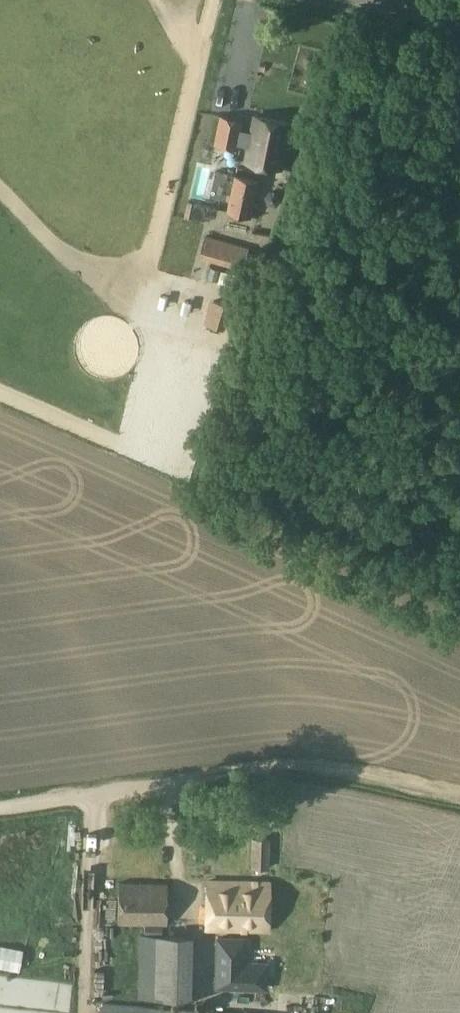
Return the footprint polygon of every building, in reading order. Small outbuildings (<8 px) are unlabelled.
[(221,116),(215,145),(237,149),(238,142),(249,145),(246,161),(281,169),(290,123),(255,116),(251,134),(241,132),(243,121),(221,116)] [(254,217),(260,182),(235,176),(228,211),(254,217)] [(205,236),(200,257),(243,269),(248,252),(249,249),(205,236)] [(229,305),(213,301),(206,325),(222,329),(229,305)] [(252,837),(251,868),(269,870),(270,838),(252,837)] [(237,929),(239,882),(208,881),(207,928),(237,929)] [(166,883),(120,882),(118,924),(167,925),(166,883)] [(239,882),(237,929),(268,930),(269,883),(239,882)] [(240,979),(241,962),(241,939),(218,939),(217,987),(264,988),(264,979),(240,979)] [(19,968),(22,948),(0,944),(0,965),(19,968)] [(101,1003),(100,1012),(224,1012),(101,1003)]
